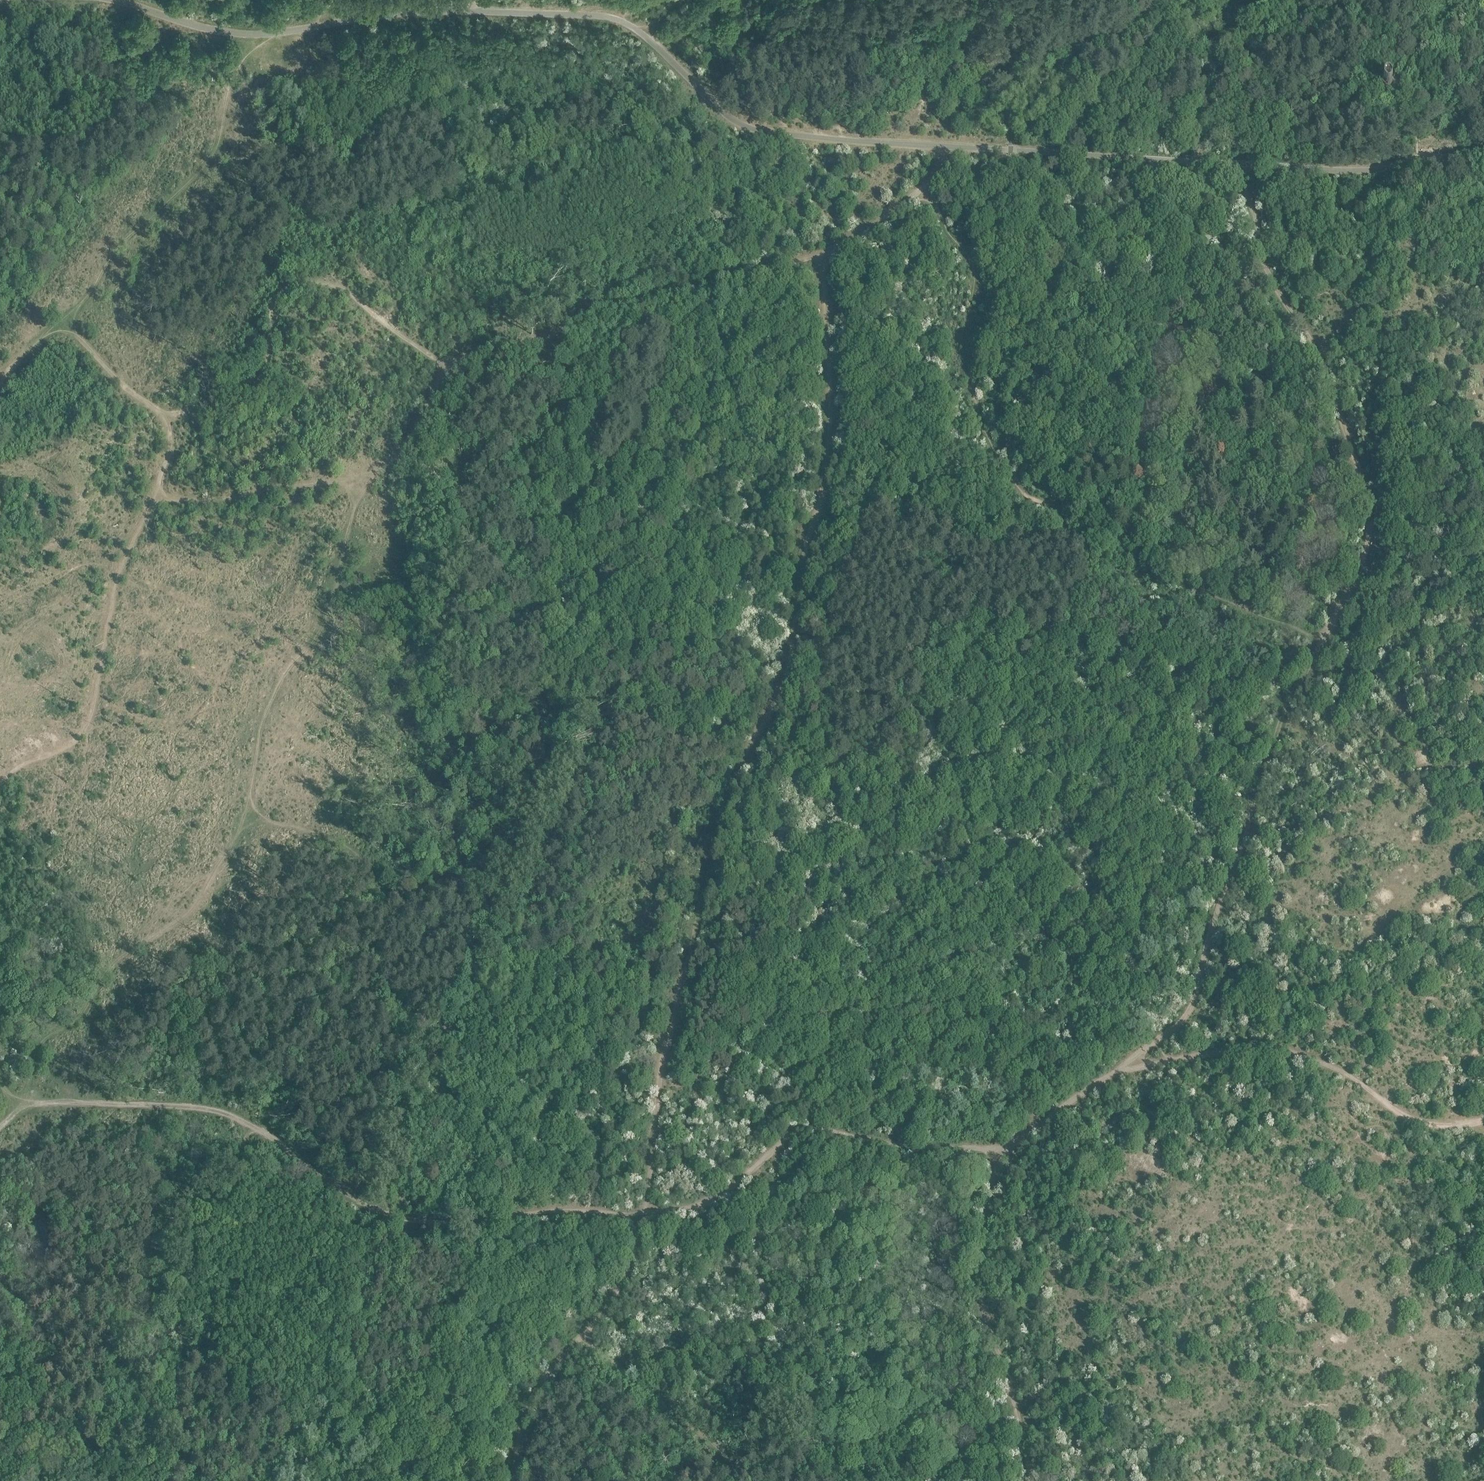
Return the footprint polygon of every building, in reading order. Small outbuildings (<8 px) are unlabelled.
[(1385,74),(1384,75),(1383,77),(1384,79),(1385,81),(1387,82),(1390,81),(1392,79),(1392,77),(1390,75),(1388,73),(1385,74)]
